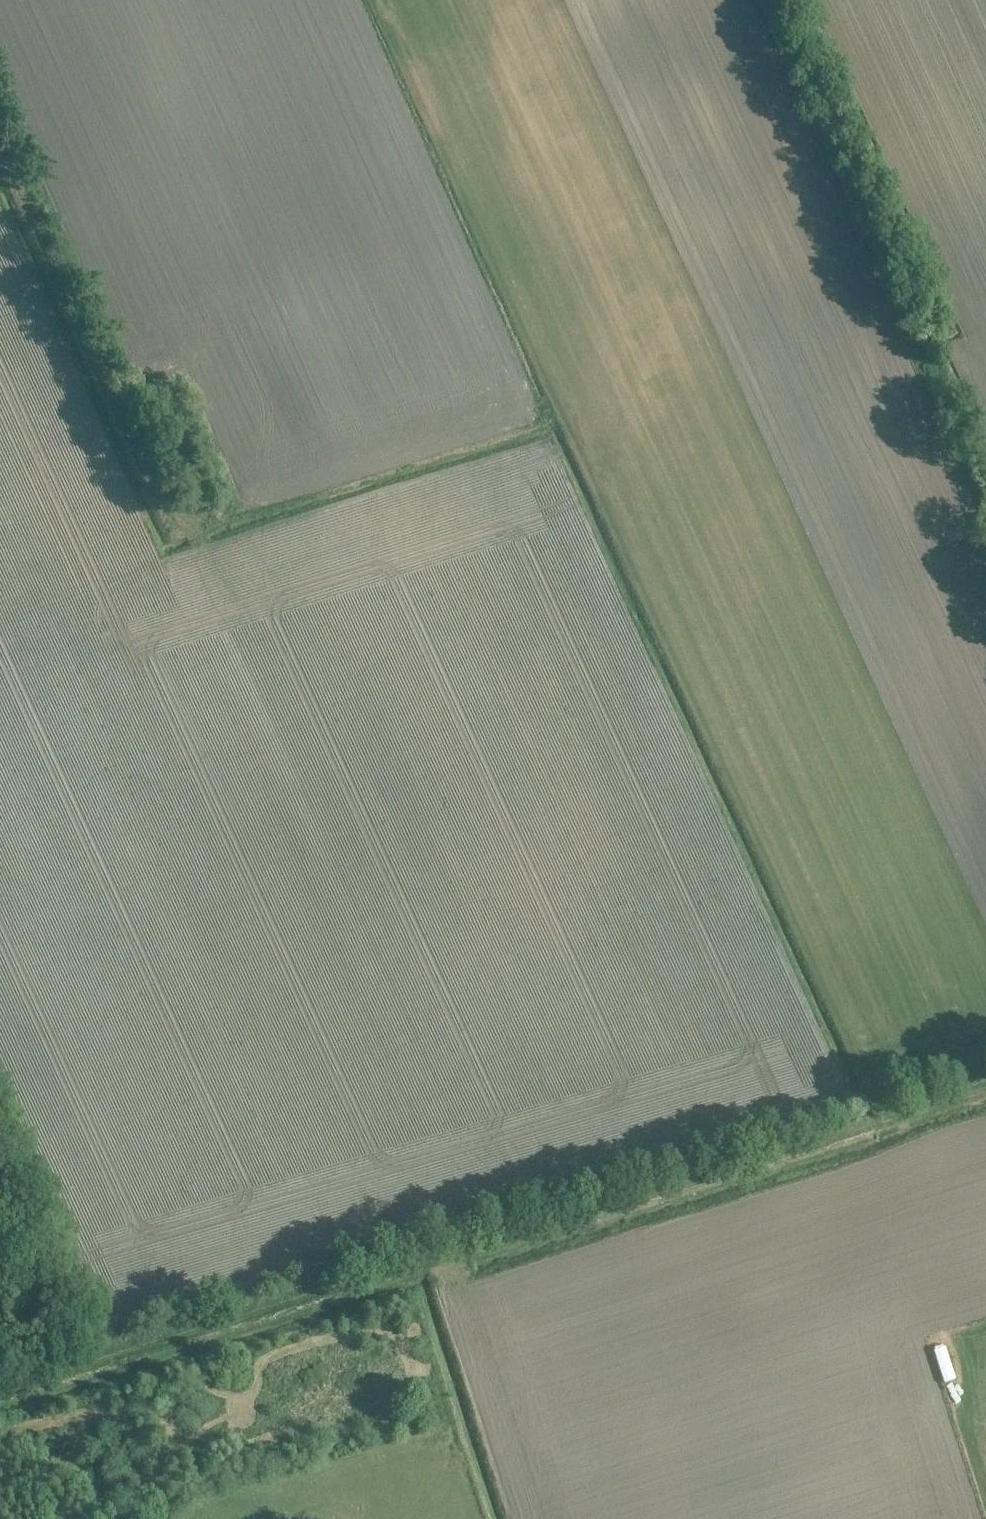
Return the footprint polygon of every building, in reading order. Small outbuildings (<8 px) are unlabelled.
[(930,1346),(943,1378),(958,1372),(945,1340),(930,1346)]
